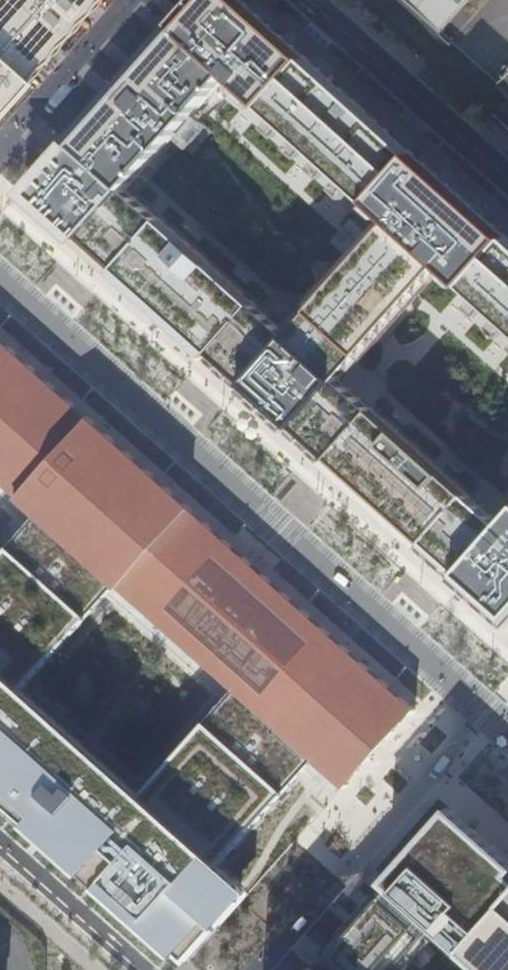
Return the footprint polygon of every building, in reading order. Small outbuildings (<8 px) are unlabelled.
[(95,0),(0,0),(0,107),(95,0)] [(507,625),(507,515),(502,522),(341,378),(441,269),(507,328),(507,238),(241,0),(196,0),(22,194),(507,625)] [(436,33),(465,0),(398,0),(436,33)] [(14,491),(39,513),(116,582),(118,585),(235,689),(315,761),(343,786),(347,782),(347,781),(409,711),(410,712),(413,708),(187,505),(85,412),(0,336),(0,479),(14,491)] [(39,513),(0,556),(0,793),(187,960),(252,891),(221,864),(315,761),(235,689),(144,791),(26,687),(118,585),(116,582),(39,513)] [(388,881),(488,969),(507,969),(507,860),(451,810),(388,881)] [(184,969),(247,969),(306,905),(292,892),(279,906),(259,888),(184,969)] [(377,892),(325,951),(346,969),(404,969),(431,940),(377,892)]
